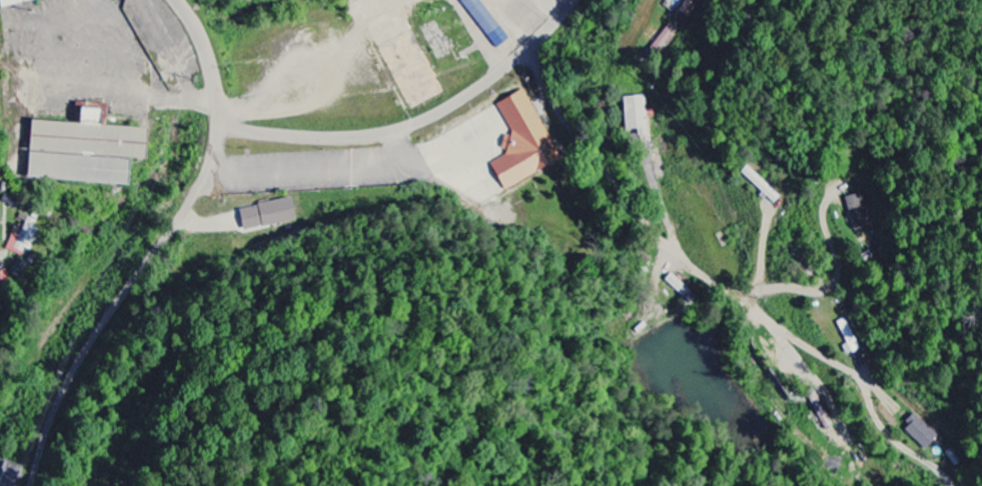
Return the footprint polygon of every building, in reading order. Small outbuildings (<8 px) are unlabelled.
[(469,16),(481,9),(476,0),(459,0),(469,16)] [(679,13),(691,18),(697,5),(685,0),(679,13)] [(676,31),(668,25),(653,47),(661,52),(676,31)] [(622,98),(623,132),(646,131),(645,97),(622,98)] [(27,122),(24,179),(125,185),(127,160),(142,161),(144,130),(104,128),(105,106),(95,105),(94,111),(75,109),(75,125),(27,122)] [(872,227),(862,194),(844,199),(854,232),(872,227)] [(237,209),(241,234),(296,225),(292,200),(237,209)] [(22,230),(15,227),(4,250),(23,258),(39,223),(27,218),(22,230)] [(861,350),(846,319),(838,323),(848,344),(843,347),(847,356),(861,350)] [(924,449),(937,436),(915,415),(902,428),(924,449)]
